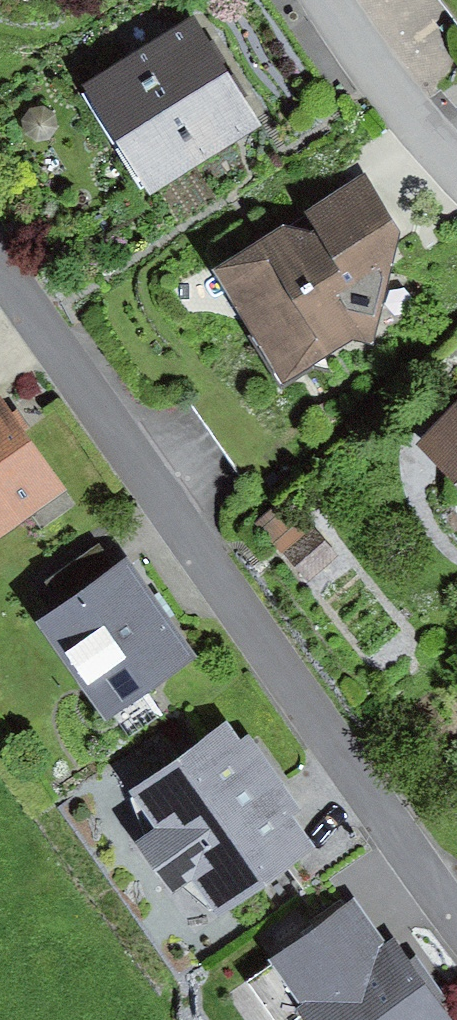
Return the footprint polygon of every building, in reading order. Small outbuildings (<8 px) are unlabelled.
[(200,25),(85,86),(142,185),(252,123),(200,25)] [(366,178),(211,263),(277,382),(369,331),(398,237),(366,178)] [(62,487),(0,394),(0,527),(62,487)] [(421,438),(456,481),(456,405),(421,438)] [(297,504),(266,529),(311,585),(343,560),(297,504)] [(131,560),(43,616),(104,709),(192,653),(131,560)] [(152,829),(134,841),(200,937),(322,854),(230,720),(126,791),(152,829)] [(265,962),(306,1019),(444,1019),(358,897),(265,962)]
